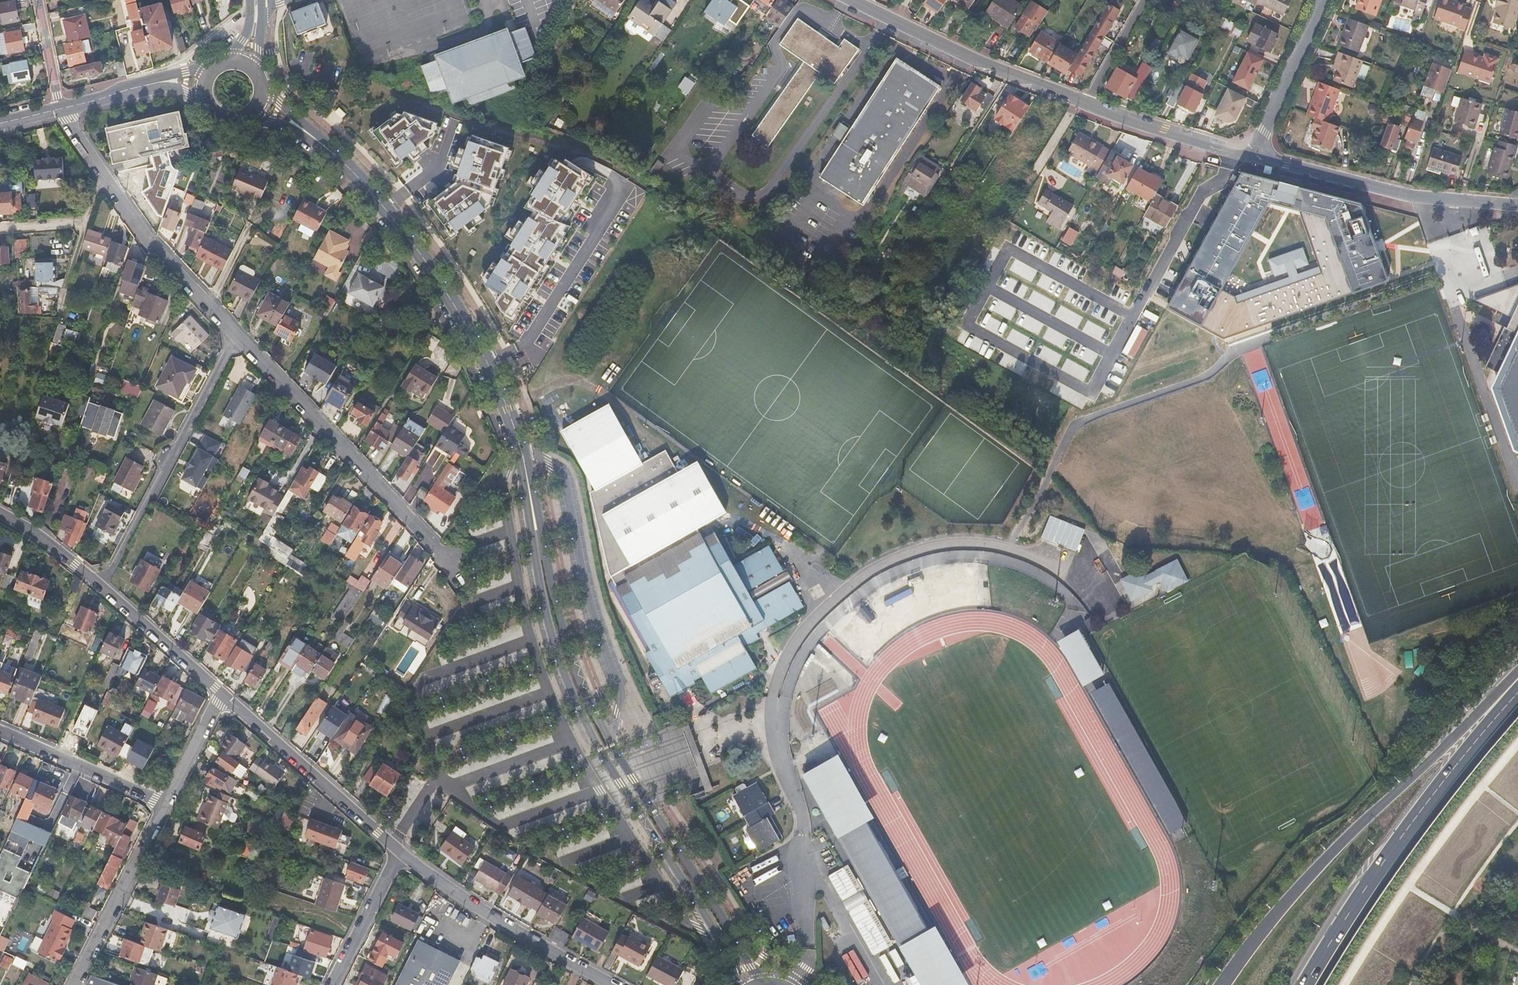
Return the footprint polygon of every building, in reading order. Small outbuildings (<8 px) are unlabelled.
[(175,13),(180,12),(181,16),(191,13),(187,0),(170,0),(175,13)] [(616,14),(625,0),(595,0),(616,14)] [(645,0),(642,0),(629,20),(642,28),(644,24),(651,29),(649,33),(655,37),(672,11),(660,3),(656,8),(645,0)] [(723,0),(713,0),(705,13),(724,26),(735,9),(723,0)] [(781,0),(778,0),(765,20),(778,29),(792,8),(781,0)] [(922,5),(936,15),(946,0),(925,0),(922,5)] [(967,11),(975,0),(952,0),(967,11)] [(1016,0),(993,0),(984,14),(1007,29),(1023,5),(1016,0)] [(1024,16),(1015,30),(1028,39),(1034,30),(1036,31),(1056,0),(1046,0),(1032,21),(1024,16)] [(1113,0),(1111,0),(1093,30),(1105,37),(1122,7),(1118,5),(1119,4),(1113,0)] [(1257,4),(1283,17),(1292,0),(1259,0),(1257,4)] [(1355,7),(1374,15),(1380,0),(1358,0),(1355,7)] [(1402,6),(1416,11),(1415,14),(1422,16),(1428,0),(1404,0),(1402,6)] [(1447,0),(1442,0),(1436,20),(1459,28),(1458,29),(1465,32),(1472,12),(1466,9),(1467,7),(1456,3),(1455,5),(1451,3),(1451,2),(1447,0)] [(1499,7),(1497,11),(1493,24),(1512,30),(1517,10),(1517,0),(1511,0),(1497,0),(1495,6),(1496,7),(1499,7)] [(0,12),(0,20),(1,25),(19,22),(15,2),(0,5),(1,12),(0,12)] [(310,8),(289,15),(297,36),(327,25),(319,4),(310,8)] [(137,5),(125,8),(128,21),(125,22),(127,29),(133,27),(142,25),(137,5)] [(160,7),(141,12),(151,52),(171,47),(160,7)] [(1349,17),(1344,31),(1339,44),(1358,52),(1369,26),(1349,17)] [(82,18),(63,23),(68,43),(87,39),(82,18)] [(1221,18),(1217,26),(1240,38),(1244,29),(1221,18)] [(820,37),(796,20),(778,47),(802,63),(820,37)] [(34,24),(21,26),(22,34),(36,31),(34,24)] [(135,34),(132,35),(137,56),(150,53),(142,25),(133,27),(135,34)] [(437,60),(420,66),(431,96),(448,90),(452,102),(464,98),(467,106),(516,88),(513,80),(524,76),(519,64),(536,57),(525,27),(508,33),(507,29),(504,30),(435,56),(437,60)] [(1105,37),(1093,30),(1077,56),(1088,62),(1089,63),(1105,37)] [(1198,42),(1180,31),(1168,53),(1179,59),(1181,56),(1188,60),(1198,42)] [(1278,37),(1265,31),(1257,46),(1270,53),(1278,37)] [(7,42),(4,43),(4,47),(8,46),(9,54),(24,51),(20,32),(6,35),(7,42)] [(1060,45),(1040,34),(1029,53),(1048,65),(1059,47),(1060,45)] [(838,49),(820,37),(802,63),(803,64),(752,137),(767,148),(819,75),(833,85),(857,50),(843,41),(838,49)] [(79,42),(63,46),(68,66),(84,63),(79,42)] [(1076,57),(1059,47),(1048,65),(1065,76),(1076,57)] [(1335,62),(1342,64),(1339,70),(1337,69),(1333,80),(1352,87),(1362,61),(1339,51),(1335,62)] [(1485,57),(1465,51),(1459,72),(1492,83),(1500,58),(1488,54),(1487,58),(1485,57)] [(1077,56),(1076,57),(1065,76),(1060,84),(1072,88),(1088,62),(1077,56)] [(899,60),(897,58),(817,177),(860,205),(940,88),(938,86),(937,88),(898,62),(899,60)] [(1259,66),(1244,58),(1229,88),(1245,96),(1259,66)] [(11,65),(1,66),(3,76),(7,76),(9,85),(30,81),(27,60),(10,63),(11,65)] [(123,60),(115,61),(116,76),(125,75),(123,60)] [(101,62),(70,69),(73,81),(104,73),(101,62)] [(1342,64),(1335,62),(1333,68),(1337,69),(1339,70),(1342,64)] [(1118,80),(1113,77),(1107,88),(1126,100),(1138,82),(1140,83),(1149,69),(1142,65),(1134,79),(1123,72),(1118,80)] [(1451,72),(1432,65),(1423,88),(1443,95),(1446,87),(1451,72)] [(1184,87),(1176,103),(1193,113),(1202,96),(1199,95),(1206,83),(1191,75),(1184,87)] [(694,85),(687,80),(681,89),(687,94),(694,85)] [(1341,89),(1320,80),(1308,113),(1315,116),(1329,122),(1341,89)] [(1184,87),(1177,83),(1166,105),(1173,109),(1176,103),(1184,87)] [(734,89),(727,84),(724,89),(730,93),(734,89)] [(992,99),(971,86),(960,102),(975,112),(979,106),(981,107),(980,109),(984,112),(992,99)] [(1236,121),(1247,99),(1228,89),(1214,116),(1220,126),(1236,121)] [(1010,96),(999,113),(1018,125),(1028,109),(1020,103),(1017,108),(1014,107),(1018,102),(1010,96)] [(1480,105),(1459,98),(1452,122),(1473,128),(1480,105)] [(1508,109),(1500,134),(1517,140),(1517,112),(1508,109)] [(436,149),(434,142),(444,123),(410,111),(371,132),(402,171),(436,149)] [(1392,113),(1386,111),(1381,123),(1388,126),(1392,113)] [(106,131),(113,164),(151,155),(170,151),(186,148),(179,115),(154,121),(106,131)] [(1311,126),(1317,128),(1312,141),(1330,149),(1339,126),(1329,122),(1315,116),(1311,126)] [(1422,123),(1412,119),(1406,138),(1415,142),(1422,123)] [(1400,130),(1388,126),(1380,146),(1391,150),(1392,152),(1396,154),(1398,153),(1402,142),(1396,140),(1400,130)] [(1111,153),(1079,134),(1067,154),(1099,172),(1110,155),(1111,153)] [(483,186),(500,195),(515,147),(478,135),(464,180),(483,186)] [(1496,147),(1494,147),(1485,173),(1505,179),(1513,153),(1515,153),(1517,146),(1498,140),(1496,147)] [(243,145),(213,152),(211,158),(231,153),(233,158),(238,157),(243,145)] [(1462,158),(1434,149),(1428,168),(1456,177),(1462,158)] [(170,151),(151,155),(155,167),(147,169),(151,186),(144,192),(158,216),(164,217),(178,170),(176,169),(172,166),(170,151)] [(1132,168),(1110,155),(1099,172),(1096,178),(1118,190),(1121,185),(1121,186),(1132,168)] [(34,159),(36,179),(64,177),(62,157),(53,158),(53,156),(42,157),(42,158),(34,159)] [(920,156),(916,161),(935,173),(938,167),(920,156)] [(538,207),(568,222),(593,183),(598,174),(572,159),(570,162),(568,161),(567,162),(562,160),(530,207),(536,210),(538,207)] [(666,164),(661,160),(653,171),(659,175),(666,164)] [(935,173),(916,161),(904,180),(925,194),(930,187),(927,185),(935,173)] [(240,194),(248,198),(250,194),(253,196),(262,199),(269,181),(241,168),(232,187),(242,191),(240,194)] [(1161,186),(1135,171),(1123,192),(1150,207),(1155,197),(1161,186)] [(938,175),(935,173),(927,185),(930,187),(938,175)] [(1241,174),(1167,307),(1223,339),(1387,280),(1362,202),(1241,174)] [(434,203),(454,238),(496,206),(500,195),(483,186),(464,181),(459,188),(451,195),(434,203)] [(1047,189),(1039,201),(1053,209),(1046,222),(1059,229),(1074,206),(1047,189)] [(13,212),(13,211),(21,210),(20,195),(12,196),(12,192),(0,193),(0,214),(13,212)] [(27,194),(28,208),(36,207),(34,193),(27,194)] [(185,203),(192,206),(195,199),(196,196),(189,193),(185,203)] [(1155,197),(1150,207),(1145,216),(1167,229),(1177,210),(1155,197)] [(192,206),(189,214),(197,218),(198,217),(204,202),(195,199),(192,206)] [(294,217),(293,219),(317,231),(327,213),(312,205),(312,204),(304,199),(294,217)] [(170,209),(163,226),(174,230),(178,220),(170,217),(173,211),(170,209)] [(514,251),(546,272),(571,233),(569,231),(572,225),(547,212),(542,219),(536,217),(514,251)] [(197,218),(189,214),(185,224),(194,228),(188,243),(198,248),(205,233),(206,233),(211,223),(198,217),(197,218)] [(1069,226),(1061,240),(1071,245),(1078,231),(1069,226)] [(112,242),(112,241),(103,238),(98,236),(99,233),(89,229),(83,249),(107,256),(112,242)] [(115,265),(121,267),(128,248),(118,244),(122,231),(116,229),(112,241),(112,242),(115,243),(109,260),(110,260),(116,263),(115,265)] [(1373,235),(1381,258),(1405,249),(1398,230),(1390,233),(1389,229),(1373,235)] [(329,231),(314,260),(329,268),(325,276),(336,281),(340,273),(338,272),(348,253),(344,250),(349,241),(329,231)] [(205,236),(198,254),(209,258),(208,261),(225,267),(233,248),(205,236)] [(912,240),(907,237),(899,250),(904,253),(912,240)] [(15,240),(16,251),(27,250),(26,239),(15,240)] [(9,263),(8,247),(0,248),(0,264),(9,263)] [(515,320),(546,273),(514,252),(505,266),(499,263),(488,279),(515,320)] [(118,273),(121,267),(115,265),(116,263),(110,260),(108,268),(111,269),(110,270),(118,273)] [(243,261),(241,265),(255,273),(257,269),(256,266),(245,261),(243,261)] [(132,262),(121,293),(136,298),(140,287),(140,285),(139,285),(145,266),(132,262)] [(43,287),(62,288),(65,278),(56,281),(55,263),(36,263),(36,279),(36,283),(43,283),(43,287)] [(255,273),(241,265),(230,286),(244,293),(242,297),(250,301),(263,277),(255,273)] [(1115,265),(1111,272),(1122,277),(1125,270),(1115,265)] [(360,274),(350,293),(373,306),(384,287),(360,274)] [(228,290),(242,297),(244,293),(230,286),(228,290)] [(1498,324),(1503,313),(1501,312),(1509,293),(1514,296),(1516,292),(1517,288),(1517,286),(1473,299),(1498,324)] [(18,287),(18,297),(19,313),(36,313),(36,306),(30,306),(30,302),(30,290),(34,290),(34,287),(24,287),(18,287)] [(60,295),(62,288),(43,287),(39,287),(39,292),(49,293),(49,295),(60,295)] [(136,298),(132,311),(141,315),(150,319),(149,321),(155,324),(156,322),(159,323),(168,301),(151,294),(152,292),(140,287),(136,298)] [(1506,375),(1510,366),(1517,369),(1516,371),(1513,372),(1509,386),(1508,401),(1511,415),(1517,428),(1517,288),(1516,292),(1514,296),(1509,293),(1501,312),(1503,313),(1498,324),(1504,326),(1510,329),(1508,335),(1501,332),(1486,366),(1506,375)] [(279,325),(284,315),(290,303),(270,293),(259,314),(279,325)] [(335,302),(326,297),(320,308),(329,313),(335,302)] [(284,315),(279,325),(275,332),(284,337),(281,342),(289,346),(301,324),(284,315)] [(196,350),(209,337),(190,317),(170,336),(179,345),(185,339),(196,350)] [(1510,329),(1504,326),(1501,332),(1508,335),(1510,329)] [(121,342),(113,365),(119,368),(127,345),(121,342)] [(335,367),(315,355),(305,372),(326,384),(335,367)] [(175,400),(181,403),(192,382),(190,381),(195,370),(172,358),(158,387),(176,397),(175,400)] [(410,393),(414,387),(427,394),(437,379),(415,365),(401,387),(410,393)] [(1486,366),(1478,383),(1503,452),(1517,459),(1517,428),(1511,415),(1508,401),(1509,386),(1513,372),(1516,371),(1517,369),(1510,366),(1506,375),(1486,366)] [(1210,374),(1212,381),(1227,378),(1225,370),(1210,374)] [(338,378),(325,400),(341,409),(354,388),(338,378)] [(131,396),(138,399),(143,387),(135,384),(131,396)] [(240,387),(224,416),(240,425),(257,395),(240,387)] [(124,414),(90,401),(92,396),(84,393),(77,412),(86,416),(83,423),(97,428),(96,430),(116,437),(124,414)] [(70,404),(43,395),(35,418),(54,425),(55,422),(63,425),(70,404)] [(142,425),(162,435),(175,410),(156,400),(142,425)] [(358,420),(367,425),(375,413),(359,403),(352,413),(360,418),(358,420)] [(656,676),(648,681),(656,693),(664,688),(671,700),(676,697),(678,699),(690,691),(689,689),(696,685),(695,684),(703,679),(713,696),(758,671),(746,649),(760,641),(757,635),(761,632),(766,634),(768,628),(802,608),(788,584),(791,582),(784,570),(781,572),(767,548),(732,568),(714,536),(703,543),(695,530),(727,512),(698,461),(679,472),(666,450),(642,464),(608,405),(562,431),(597,494),(590,498),(596,508),(593,509),(599,519),(596,521),(602,531),(599,532),(604,542),(602,544),(607,553),(604,555),(610,565),(607,566),(613,576),(610,578),(614,585),(609,588),(647,657),(646,657),(656,676)] [(444,432),(449,425),(453,417),(437,406),(427,422),(444,432)] [(382,412),(366,439),(383,450),(388,442),(385,440),(389,433),(380,427),(381,425),(383,426),(389,417),(382,412)] [(391,446),(408,456),(413,448),(417,442),(425,430),(408,419),(391,446)] [(260,439),(271,446),(282,427),(271,420),(260,439)] [(465,436),(449,425),(444,432),(435,446),(445,452),(448,451),(453,454),(455,452),(464,458),(470,450),(460,443),(465,436)] [(271,446),(271,447),(279,451),(281,447),(284,449),(292,453),(301,439),(282,427),(271,446)] [(59,445),(66,447),(70,434),(64,432),(59,445)] [(227,445),(206,434),(182,479),(204,490),(227,445)] [(417,442),(413,448),(418,451),(419,452),(423,446),(417,442)] [(413,448),(408,456),(409,457),(398,474),(407,480),(413,469),(415,467),(418,462),(413,459),(418,451),(413,448)] [(432,449),(426,464),(434,468),(440,452),(432,449)] [(340,459),(333,452),(324,466),(332,472),(340,459)] [(475,465),(481,469),(488,458),(482,454),(475,465)] [(115,481),(131,490),(143,466),(128,457),(115,481)] [(14,463),(7,483),(17,486),(22,466),(14,463)] [(294,491),(304,497),(319,472),(311,467),(307,474),(304,472),(306,469),(303,467),(290,488),(294,491)] [(96,480),(103,483),(108,471),(101,468),(96,480)] [(451,473),(444,468),(434,484),(435,485),(426,500),(432,504),(439,508),(445,512),(454,498),(441,489),(451,473)] [(35,508),(42,510),(48,494),(49,495),(53,483),(36,478),(32,488),(37,489),(31,506),(35,507),(35,508)] [(269,510),(278,492),(267,486),(268,483),(260,479),(248,499),(269,510)] [(280,515),(294,491),(290,488),(275,512),(280,515)] [(417,494),(424,499),(428,494),(421,489),(417,494)] [(335,517),(343,521),(353,505),(345,500),(344,503),(333,496),(326,508),(337,514),(335,517)] [(303,500),(295,515),(307,522),(317,504),(313,502),(311,505),(303,500)] [(96,527),(113,536),(126,512),(109,504),(96,527)] [(358,533),(368,516),(363,512),(356,507),(345,524),(358,533)] [(274,549),(279,540),(273,536),(284,518),(280,515),(275,512),(259,540),(271,547),(274,549)] [(75,540),(79,542),(86,523),(64,515),(61,528),(69,531),(66,542),(74,545),(75,540)] [(1084,529),(1050,515),(1041,537),(1076,551),(1084,529)] [(362,530),(358,536),(364,540),(363,541),(371,546),(380,533),(378,531),(383,524),(381,523),(382,520),(376,517),(373,518),(372,517),(363,531),(362,530)] [(323,540),(330,545),(341,528),(337,525),(335,528),(332,526),(323,540)] [(291,555),(294,550),(279,540),(274,549),(289,559),(291,555)] [(356,540),(350,549),(355,552),(360,543),(356,540)] [(209,548),(200,543),(198,547),(207,552),(209,548)] [(2,581),(0,587),(8,590),(13,577),(5,573),(11,557),(10,556),(10,553),(4,551),(2,552),(0,552),(0,581),(2,581)] [(395,577),(403,565),(388,554),(373,578),(388,588),(391,584),(395,577)] [(403,565),(395,577),(408,586),(423,563),(410,554),(403,565)] [(291,555),(289,559),(290,560),(305,569),(307,565),(291,555)] [(143,560),(132,581),(149,590),(160,570),(143,560)] [(302,573),(305,569),(290,560),(288,564),(302,573)] [(1121,579),(1131,599),(1152,589),(1149,585),(1161,579),(1167,590),(1187,580),(1177,560),(1157,570),(1157,571),(1145,577),(1141,569),(1121,579)] [(175,564),(163,586),(166,588),(175,570),(176,571),(179,566),(175,564)] [(16,588),(29,593),(36,575),(29,573),(29,574),(23,571),(16,588)] [(36,575),(29,593),(44,598),(50,582),(44,579),(44,578),(36,575)] [(76,593),(81,581),(75,576),(70,590),(76,593)] [(353,586),(363,593),(370,581),(362,576),(358,582),(351,577),(347,582),(353,586)] [(404,593),(408,586),(395,577),(391,584),(404,593)] [(907,581),(872,601),(887,628),(922,608),(907,581)] [(181,596),(179,601),(199,613),(210,593),(190,582),(181,596)] [(164,606),(173,591),(166,588),(163,586),(151,608),(155,611),(159,604),(164,606)] [(358,601),(363,593),(353,586),(333,615),(344,622),(346,620),(355,606),(358,601)] [(181,596),(173,591),(164,606),(173,611),(179,601),(181,596)] [(44,598),(29,593),(26,602),(40,608),(44,598)] [(483,615),(511,605),(508,597),(480,607),(483,615)] [(407,602),(397,617),(428,638),(438,622),(407,602)] [(358,608),(355,606),(346,620),(352,624),(361,610),(358,608)] [(864,606),(859,611),(869,622),(874,618),(864,606)] [(78,628),(90,633),(98,614),(83,607),(73,629),(63,624),(58,636),(69,641),(70,639),(75,641),(79,631),(77,630),(78,628)] [(368,619),(383,629),(387,623),(375,616),(378,611),(375,609),(368,619)] [(211,644),(220,629),(222,626),(202,614),(192,631),(205,640),(211,644)] [(853,617),(827,648),(850,668),(876,637),(853,617)] [(1090,618),(1084,621),(1090,632),(1096,629),(1090,618)] [(17,627),(15,633),(22,635),(32,639),(33,635),(34,634),(17,627)] [(237,640),(220,629),(211,644),(208,649),(222,658),(225,653),(227,655),(237,640)] [(25,658),(31,660),(41,632),(35,630),(34,634),(33,635),(32,639),(25,658)] [(338,632),(334,638),(349,648),(353,642),(338,632)] [(102,651),(116,658),(125,640),(111,633),(102,651)] [(1063,641),(1085,680),(1100,672),(1078,633),(1063,641)] [(296,664),(307,646),(294,637),(280,658),(294,667),(294,666),(296,664)] [(349,648),(334,638),(330,643),(346,653),(349,648)] [(270,640),(261,655),(266,658),(275,644),(270,640)] [(296,664),(310,673),(312,671),(322,655),(307,646),(296,664)] [(129,647),(120,665),(117,672),(125,676),(128,670),(138,674),(140,673),(147,657),(147,655),(129,647)] [(243,670),(252,656),(239,647),(229,663),(238,669),(239,668),(243,670)] [(1367,652),(1352,656),(1356,672),(1371,668),(1367,652)] [(328,659),(322,655),(312,671),(324,679),(334,663),(333,662),(336,658),(331,655),(328,659)] [(291,670),(294,667),(280,658),(278,662),(291,670)] [(103,686),(109,689),(110,687),(117,672),(120,665),(114,662),(103,686)] [(262,668),(255,664),(246,679),(257,686),(266,671),(262,668)] [(310,673),(296,664),(294,666),(309,675),(310,673)] [(21,669),(12,693),(23,698),(22,701),(31,705),(42,677),(21,669)] [(136,685),(153,693),(161,678),(145,670),(136,685)] [(0,672),(0,693),(1,693),(1,691),(7,694),(13,677),(0,672)] [(155,692),(171,701),(180,685),(164,676),(155,692)] [(1092,681),(1084,684),(1088,692),(1095,688),(1092,681)] [(1108,685),(1091,694),(1169,832),(1186,822),(1108,685)] [(109,689),(105,697),(111,700),(116,690),(110,687),(109,689)] [(185,719),(193,723),(205,700),(186,689),(176,707),(188,713),(185,718),(185,719)] [(23,698),(12,693),(10,696),(22,701),(23,698)] [(108,707),(111,700),(105,697),(96,715),(104,719),(109,708),(108,707)] [(317,697),(296,728),(303,732),(305,733),(307,732),(309,732),(315,721),(314,719),(320,710),(323,710),(327,703),(317,697)] [(40,699),(33,717),(57,728),(65,710),(40,699)] [(149,700),(142,714),(148,718),(156,704),(149,700)] [(172,716),(182,722),(185,717),(185,718),(188,713),(176,707),(172,716)] [(315,721),(323,710),(320,710),(314,719),(315,721)] [(354,753),(371,727),(350,713),(333,739),(354,753)] [(121,733),(129,737),(134,728),(125,724),(121,733)] [(288,741),(296,728),(290,724),(282,735),(284,737),(288,741)] [(120,754),(129,737),(121,733),(107,726),(97,746),(105,750),(106,748),(120,754)] [(230,734),(220,748),(236,759),(246,746),(230,734)] [(118,757),(120,754),(106,748),(105,750),(118,757)] [(240,763),(225,752),(218,761),(233,772),(240,763)] [(855,802),(830,816),(838,836),(858,826),(852,815),(859,811),(865,822),(879,815),(846,756),(832,763),(855,802)] [(276,788),(284,776),(273,768),(258,757),(250,769),(255,773),(276,788)] [(387,795),(403,770),(385,758),(378,769),(369,783),(387,795)] [(52,764),(43,760),(40,767),(49,771),(52,764)] [(816,761),(802,769),(806,774),(819,767),(816,761)] [(240,763),(233,772),(243,779),(250,770),(240,763)] [(832,763),(807,777),(830,816),(855,802),(832,763)] [(361,778),(369,783),(378,769),(370,764),(361,778)] [(273,768),(284,776),(286,773),(275,765),(273,768)] [(0,772),(0,786),(8,789),(15,771),(2,766),(0,772)] [(214,768),(208,778),(210,779),(207,783),(211,787),(213,784),(221,789),(221,788),(230,794),(237,783),(214,768)] [(19,795),(25,797),(33,780),(21,773),(11,796),(17,799),(19,795)] [(34,780),(0,857),(0,904),(13,910),(70,796),(34,780)] [(747,829),(759,850),(782,836),(770,815),(774,813),(762,791),(756,781),(747,787),(744,783),(742,782),(735,786),(735,788),(737,792),(733,795),(751,826),(747,829)] [(217,798),(228,802),(230,796),(220,792),(217,798)] [(204,811),(202,809),(197,821),(217,829),(228,802),(217,798),(210,795),(207,803),(204,811)] [(78,820),(82,822),(89,809),(85,807),(85,806),(80,803),(81,801),(72,797),(64,814),(78,821),(78,820)] [(82,822),(82,824),(94,830),(103,812),(90,806),(89,809),(82,822)] [(859,811),(852,815),(858,826),(838,836),(899,946),(927,930),(865,822),(859,811)] [(119,841),(127,825),(104,813),(96,829),(119,841)] [(279,826),(289,831),(295,818),(285,813),(279,826)] [(119,841),(113,854),(123,859),(124,860),(129,850),(126,848),(138,822),(131,818),(127,825),(119,841)] [(346,830),(314,820),(308,838),(339,849),(346,830)] [(186,827),(181,841),(199,849),(205,834),(204,834),(207,827),(195,822),(192,829),(186,827)] [(462,864),(473,847),(462,839),(466,834),(455,827),(440,849),(462,864)] [(73,841),(80,844),(85,834),(77,831),(73,841)] [(244,846),(246,840),(225,832),(223,838),(244,846)] [(90,838),(83,852),(86,854),(93,839),(90,838)] [(269,850),(246,840),(244,846),(240,854),(249,857),(258,861),(264,863),(269,850)] [(344,859),(328,853),(326,858),(342,865),(344,859)] [(123,859),(113,854),(98,883),(108,888),(123,859)] [(255,868),(258,861),(249,857),(246,864),(255,868)] [(473,879),(500,896),(512,878),(485,861),(473,879)] [(369,869),(352,862),(347,876),(363,883),(369,869)] [(848,863),(828,874),(872,953),(892,941),(848,863)] [(531,908),(541,890),(519,877),(509,895),(531,908)] [(325,879),(316,904),(336,911),(344,885),(325,879)] [(95,893),(103,896),(106,889),(98,886),(95,893)] [(180,893),(162,886),(158,899),(175,905),(180,893)] [(547,895),(537,913),(556,923),(566,906),(547,895)] [(410,929),(416,918),(418,914),(398,904),(391,920),(410,929)] [(211,929),(238,938),(246,914),(219,905),(217,912),(215,912),(212,921),(214,921),(211,929)] [(86,907),(82,916),(94,921),(98,913),(86,907)] [(55,911),(53,916),(72,926),(74,921),(55,911)] [(586,912),(572,937),(599,952),(609,933),(598,927),(601,920),(586,912)] [(817,917),(824,929),(829,926),(822,914),(817,917)] [(59,962),(64,952),(62,951),(63,948),(72,930),(70,929),(72,926),(53,916),(51,920),(52,921),(37,952),(56,962),(57,960),(59,962)] [(410,929),(415,931),(420,920),(416,918),(410,929)] [(140,944),(145,946),(162,952),(165,943),(175,947),(179,933),(145,921),(141,933),(143,934),(140,944)] [(905,947),(927,984),(976,984),(943,927),(905,947)] [(312,931),(305,951),(325,958),(332,938),(312,931)] [(383,933),(369,961),(381,968),(389,953),(395,957),(402,943),(383,933)] [(459,958),(428,942),(430,938),(421,934),(403,970),(396,984),(445,984),(459,958)] [(621,934),(613,950),(640,965),(651,945),(631,934),(628,938),(621,934)] [(4,952),(9,939),(0,935),(0,950),(4,952)] [(139,962),(145,946),(140,944),(127,940),(121,956),(139,962)] [(895,948),(889,951),(897,967),(903,964),(895,948)] [(5,955),(0,964),(0,967),(7,970),(13,959),(5,955)] [(483,959),(476,956),(471,967),(477,970),(477,971),(490,978),(498,962),(485,955),(483,959)] [(646,974),(667,984),(675,984),(683,969),(656,955),(646,974)] [(388,976),(366,965),(356,984),(383,984),(388,976)] [(131,984),(154,984),(158,975),(137,967),(131,984)] [(296,981),(299,974),(279,967),(273,984),(294,984),(296,981)] [(503,984),(525,984),(529,976),(511,967),(503,984)] [(29,973),(24,984),(44,984),(46,981),(29,973)] [(91,975),(87,983),(92,984),(118,984),(91,975)]
